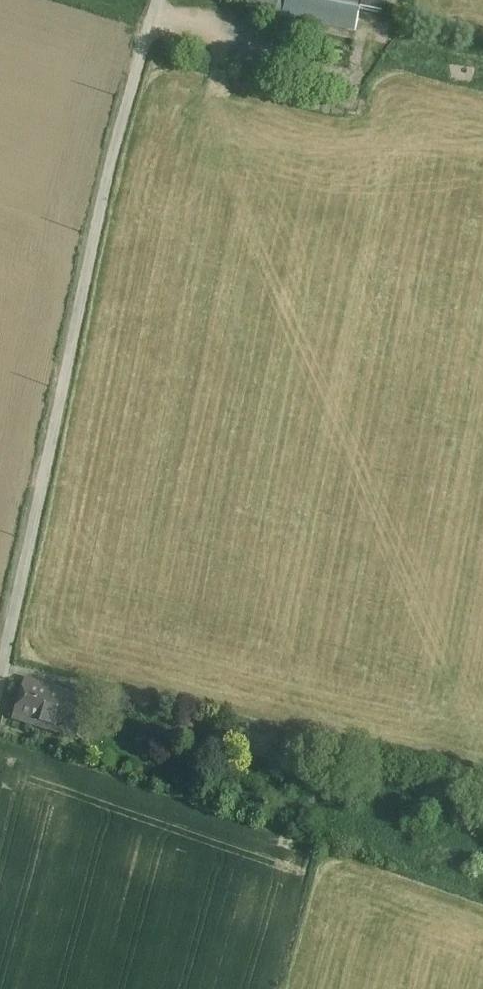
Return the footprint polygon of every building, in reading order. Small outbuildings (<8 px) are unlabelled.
[(228,2),(275,14),(275,16),(356,32),(362,0),(228,0),(228,2)] [(74,698),(27,683),(15,719),(55,732),(71,737),(83,700),(74,697),(74,698)]
